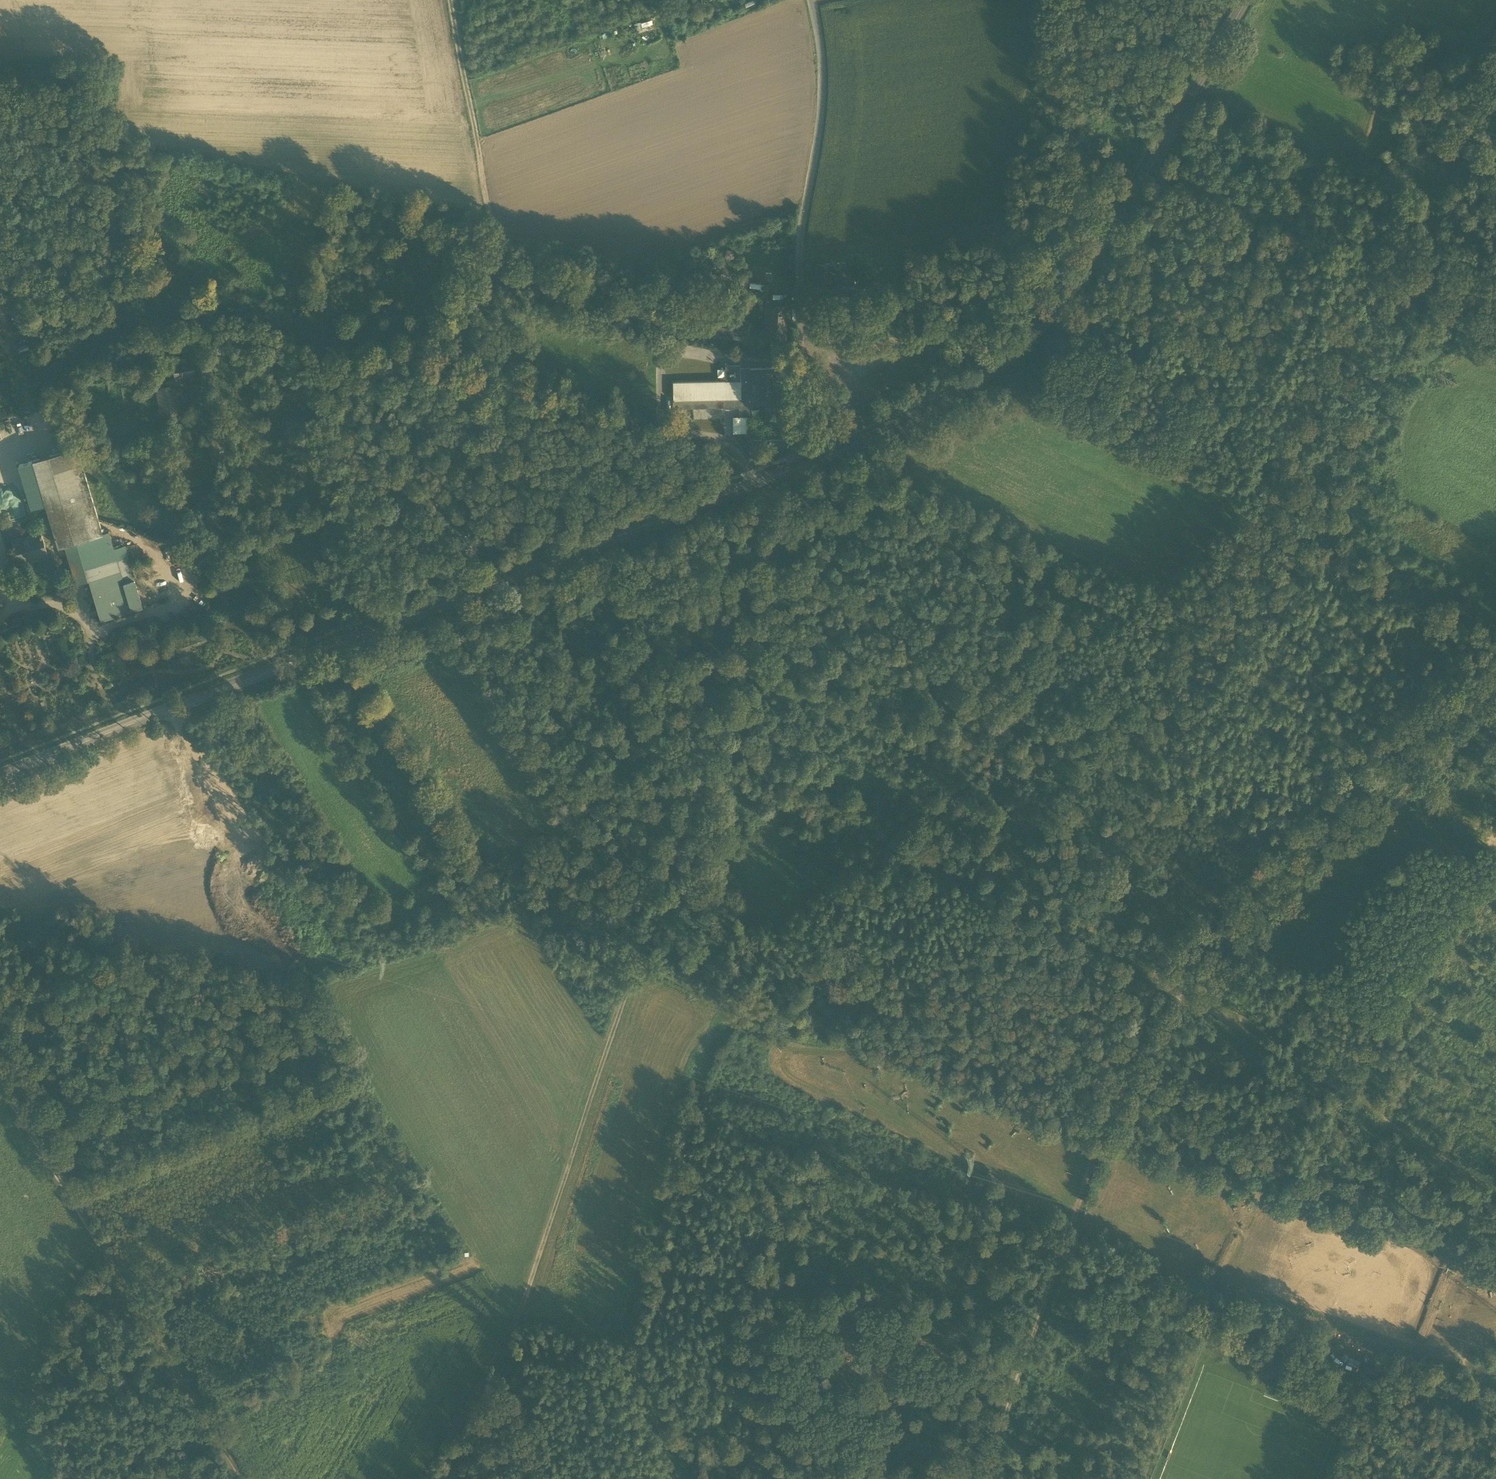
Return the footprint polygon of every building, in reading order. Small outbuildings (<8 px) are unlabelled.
[(830,282),(840,283),(841,270),(831,270),(830,282)] [(836,295),(851,297),(852,289),(837,287),(836,295)] [(851,297),(860,298),(860,289),(852,289),(851,297)] [(173,363),(176,379),(177,385),(185,384),(185,383),(184,378),(196,376),(193,359),(185,361),(185,358),(178,359),(179,362),(173,363)] [(748,398),(750,398),(750,382),(750,376),(740,376),(740,368),(739,365),(725,365),(726,381),(673,382),(674,400),(723,398),(734,398),(748,398)] [(759,382),(759,398),(776,397),(776,394),(776,367),(750,368),(750,376),(750,382),(759,382)] [(750,376),(750,368),(740,368),(740,376),(750,376)] [(147,372),(139,373),(141,383),(148,382),(147,372)] [(120,386),(141,383),(139,373),(119,376),(120,386)] [(759,382),(750,382),(750,398),(751,398),(751,399),(752,402),(755,405),(756,405),(759,406),(776,406),(780,404),(783,402),(783,398),(782,396),(780,395),(776,394),(776,397),(759,398),(759,382)] [(176,385),(170,386),(174,410),(180,409),(176,385)] [(161,388),(163,400),(166,413),(166,418),(181,416),(180,409),(174,410),(170,386),(169,386),(161,388)] [(723,398),(674,400),(674,408),(723,407),(723,398)] [(723,398),(723,407),(723,408),(734,408),(734,407),(734,398),(723,398)] [(734,398),(734,407),(739,407),(739,415),(749,414),(749,411),(748,398),(734,398)] [(8,422),(5,410),(0,412),(0,424),(8,422)] [(207,437),(212,464),(231,460),(226,433),(207,437)] [(59,547),(64,545),(103,534),(77,447),(33,460),(46,504),(59,547)] [(33,460),(19,465),(32,508),(46,504),(33,460)] [(89,580),(101,620),(142,607),(134,580),(124,583),(117,560),(114,549),(109,532),(103,534),(64,545),(76,584),(89,580)] [(12,542),(18,561),(37,555),(38,560),(49,557),(42,533),(12,542)] [(123,546),(114,549),(117,560),(127,557),(123,546)] [(19,566),(38,560),(37,555),(18,561),(19,566)] [(12,625),(22,622),(20,615),(10,618),(12,625)]
